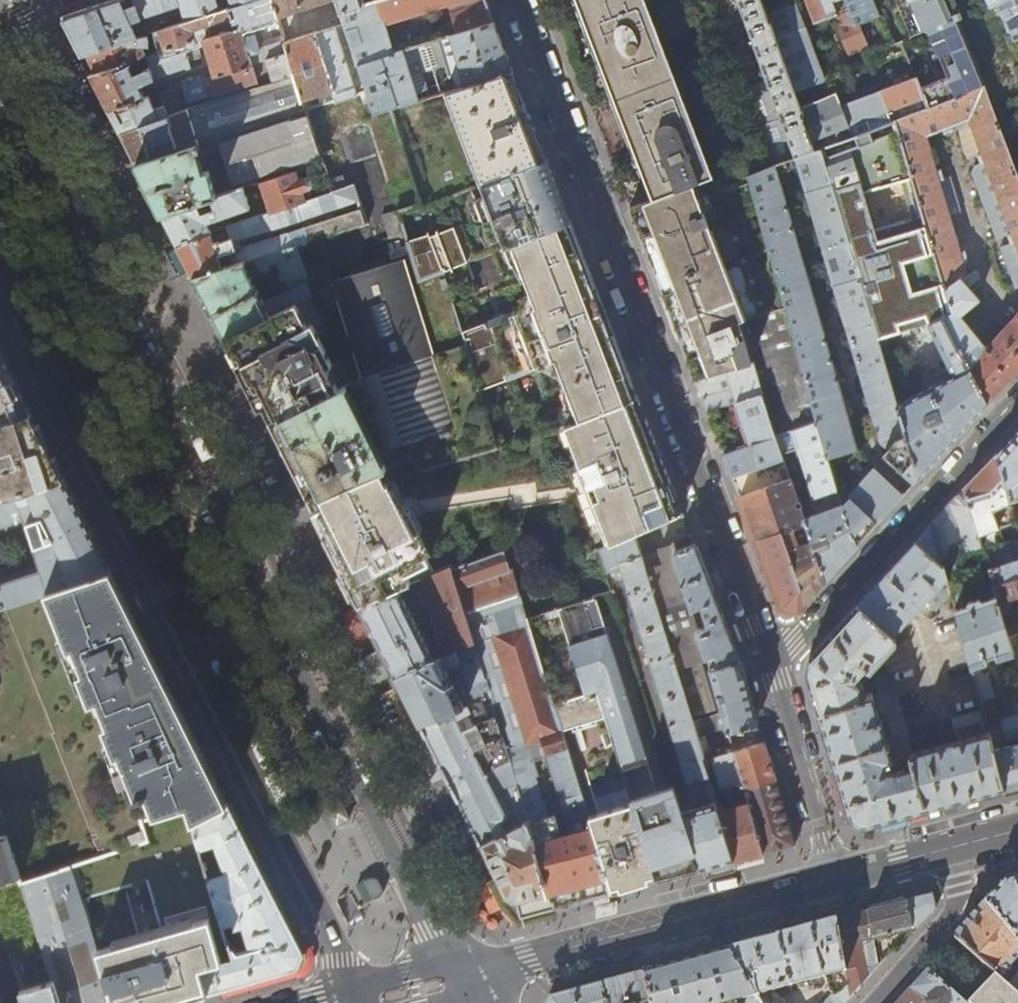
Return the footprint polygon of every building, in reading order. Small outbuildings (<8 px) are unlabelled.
[(74,41),(82,56),(137,38),(130,22),(181,5),(186,22),(220,11),(216,0),(113,0),(70,13),(62,18),(74,41)] [(271,0),(254,0),(233,7),(228,8),(221,11),(220,11),(186,22),(158,31),(164,51),(147,57),(150,69),(134,74),(129,61),(146,55),(142,46),(145,44),(147,42),(147,39),(146,36),(146,35),(137,38),(82,56),(105,102),(109,109),(144,97),(139,84),(152,78),(190,67),(189,60),(200,57),(193,30),(209,25),(212,35),(205,36),(204,39),(215,76),(263,60),(266,59),(266,60),(287,54),(284,42),(283,41),(258,49),(254,34),(243,37),(241,28),(276,16),(271,0)] [(276,16),(325,0),(271,0),(276,16)] [(341,12),(379,0),(337,0),(341,12)] [(341,12),(343,17),(358,66),(438,40),(443,39),(494,22),(486,0),(379,0),(341,12)] [(645,180),(652,199),(699,181),(713,175),(646,0),(576,0),(645,180)] [(768,80),(748,88),(774,165),(816,149),(813,139),(801,106),(796,92),(775,37),(763,1),(762,0),(738,0),(768,80)] [(763,1),(775,37),(805,26),(806,25),(798,4),(777,11),(773,0),(765,0),(763,1)] [(811,13),(815,22),(839,14),(834,0),(806,0),(811,13)] [(872,0),(844,0),(848,10),(854,25),(878,15),(875,6),(872,0)] [(920,89),(924,98),(928,107),(984,87),(957,17),(962,15),(956,0),(896,0),(910,34),(928,28),(946,79),(920,89)] [(991,7),(999,3),(1017,49),(1017,0),(989,0),(991,7)] [(848,10),(839,14),(842,24),(840,25),(846,43),(859,38),(854,25),(848,10)] [(339,24),(284,42),(287,54),(294,77),(304,110),(366,91),(358,66),(343,17),(337,18),(339,24)] [(503,45),(494,22),(443,39),(450,63),(446,64),(438,40),(358,66),(366,91),(373,115),(391,110),(418,102),(416,95),(426,90),(440,87),(450,76),(461,73),(466,86),(513,71),(503,45)] [(805,26),(775,37),(796,92),(825,81),(805,26)] [(294,77),(287,54),(266,60),(273,83),(294,77)] [(266,74),(263,60),(215,76),(173,89),(150,96),(149,96),(144,97),(109,109),(118,128),(120,133),(169,115),(182,112),(175,94),(183,92),(187,102),(257,81),(256,78),(266,74)] [(528,112),(513,71),(466,86),(418,102),(391,110),(421,208),(479,186),(547,160),(528,112)] [(304,110),(294,77),(273,83),(182,112),(169,115),(120,133),(132,156),(135,162),(304,110)] [(916,78),(880,91),(888,111),(889,110),(892,121),(896,120),(908,115),(904,105),(924,98),(920,89),(916,78)] [(928,107),(908,115),(896,120),(953,313),(945,317),(988,403),(1017,370),(1017,312),(986,346),(960,315),(979,300),(973,291),(986,281),(978,269),(968,275),(964,261),(969,259),(966,250),(961,252),(951,215),(961,212),(951,177),(944,178),(942,169),(937,170),(927,135),(942,129),(944,133),(957,128),(968,158),(978,154),(981,163),(976,166),(973,172),(997,237),(1009,233),(1012,242),(1001,246),(1016,286),(1017,284),(1017,175),(984,87),(928,107)] [(880,91),(842,105),(853,135),(869,129),(865,119),(888,111),(880,91)] [(838,92),(801,106),(813,139),(835,130),(838,141),(853,135),(842,105),(838,92)] [(320,161),(304,110),(135,162),(138,167),(162,215),(243,187),(260,182),(295,170),(308,165),(320,161)] [(896,120),(892,121),(869,129),(853,135),(838,141),(819,148),(880,348),(910,338),(908,332),(930,325),(946,357),(943,359),(948,369),(951,368),(955,374),(897,406),(901,416),(919,478),(951,443),(988,403),(945,317),(953,313),(896,120)] [(857,449),(777,172),(798,165),(876,424),(901,416),(897,406),(880,348),(819,148),(816,149),(774,165),(747,174),(750,182),(786,308),(807,380),(805,381),(817,420),(829,457),(857,449)] [(547,160),(479,186),(482,196),(476,198),(492,240),(499,238),(503,248),(510,245),(570,221),(559,191),(547,160)] [(330,192),(320,161),(308,165),(317,197),(330,192)] [(297,179),(295,170),(260,182),(270,213),(305,201),(302,191),(310,188),(311,185),(309,179),(306,177),(297,179)] [(652,199),(630,208),(657,279),(681,342),(695,378),(752,363),(740,323),(752,319),(699,181),(652,199)] [(750,182),(725,192),(761,316),(786,308),(750,182)] [(352,186),(330,192),(317,197),(305,201),(270,213),(232,225),(211,232),(177,244),(191,273),(193,276),(245,260),(292,246),(293,248),(306,244),(300,229),(240,247),(237,239),(357,201),(352,186)] [(249,207),(243,187),(162,215),(173,237),(177,244),(211,232),(208,225),(212,224),(211,220),(249,207)] [(320,223),(325,238),(364,225),(359,210),(320,223)] [(570,221),(510,245),(532,304),(523,309),(519,310),(518,309),(460,332),(479,390),(539,367),(538,364),(545,362),(554,362),(570,404),(563,406),(570,426),(638,399),(621,354),(614,335),(609,336),(600,311),(590,287),(595,285),(570,221)] [(410,249),(412,256),(419,280),(442,272),(469,261),(457,228),(429,238),(431,242),(410,249)] [(310,297),(309,296),(293,248),(292,246),(245,260),(193,276),(209,308),(224,338),(306,298),(310,297)] [(310,297),(306,298),(224,338),(235,360),(243,376),(249,388),(252,386),(259,398),(265,411),(262,412),(289,467),(298,485),(306,501),(374,473),(393,465),(410,458),(417,455),(419,463),(421,469),(496,447),(479,390),(460,332),(442,272),(419,280),(412,256),(326,284),(327,287),(309,296),(310,297)] [(752,363),(695,378),(702,396),(707,410),(763,392),(776,433),(790,430),(817,420),(805,381),(807,380),(786,308),(761,316),(752,319),(740,323),(752,363)] [(31,411),(13,376),(0,351),(0,420),(31,411)] [(763,392),(707,410),(724,453),(732,476),(784,458),(776,433),(763,392)] [(661,457),(638,399),(570,426),(568,426),(563,428),(579,467),(575,468),(590,516),(593,524),(603,521),(612,546),(635,535),(683,514),(661,457)] [(0,420),(0,499),(60,480),(48,445),(43,446),(42,441),(31,411),(0,420)] [(919,478),(901,416),(876,424),(881,441),(887,448),(883,454),(914,483),(919,478)] [(817,420),(790,430),(808,489),(803,490),(806,498),(810,496),(816,514),(804,518),(805,523),(824,581),(845,559),(856,547),(842,502),(829,457),(817,420)] [(997,453),(1011,500),(1014,500),(1017,499),(1017,429),(997,453)] [(964,487),(982,549),(996,599),(997,602),(1004,600),(1011,597),(1017,595),(1017,522),(1017,521),(992,529),(986,514),(1012,503),(1011,500),(997,453),(972,479),(964,487)] [(419,463),(417,455),(410,458),(412,465),(419,463)] [(784,458),(732,476),(760,547),(783,608),(798,610),(805,602),(781,533),(782,533),(776,517),(780,514),(785,515),(792,512),(796,521),(784,526),(786,531),(805,523),(804,518),(784,458)] [(898,501),(904,494),(905,493),(875,465),(842,502),(856,547),(898,501)] [(590,516),(575,468),(571,470),(588,517),(590,516)] [(413,534),(421,530),(406,497),(398,501),(390,483),(381,486),(374,473),(306,501),(331,550),(353,594),(359,605),(406,584),(412,582),(430,574),(413,534)] [(60,480),(0,499),(0,608),(45,593),(107,572),(111,571),(99,546),(72,494),(65,479),(60,480)] [(931,521),(931,523),(941,560),(982,549),(964,487),(939,513),(931,521)] [(814,593),(824,581),(805,523),(786,531),(782,533),(781,533),(805,602),(814,593)] [(900,558),(844,618),(809,656),(806,671),(813,695),(820,717),(842,792),(850,818),(863,826),(894,818),(963,800),(1004,789),(988,732),(915,752),(890,673),(879,677),(876,683),(880,696),(868,699),(864,684),(859,681),(865,674),(865,676),(869,680),(872,676),(872,675),(896,649),(895,640),(894,639),(926,604),(936,613),(951,595),(941,560),(931,523),(900,558)] [(612,546),(602,551),(606,567),(620,563),(688,781),(687,782),(692,798),(689,799),(689,802),(690,806),(683,809),(702,869),(717,865),(734,860),(716,803),(696,737),(692,721),(646,571),(635,535),(612,546)] [(728,731),(757,724),(750,698),(740,660),(739,661),(725,624),(702,564),(691,536),(661,549),(665,565),(646,571),(692,721),(723,713),(728,728),(728,731)] [(504,551),(451,569),(474,643),(489,692),(516,781),(537,775),(527,743),(542,738),(552,770),(571,764),(561,734),(552,704),(504,551)] [(474,643),(451,569),(451,566),(430,574),(412,582),(417,592),(426,589),(443,647),(431,652),(407,605),(415,601),(406,584),(359,605),(377,640),(394,675),(440,657),(453,651),(474,643)] [(128,623),(107,572),(45,593),(68,650),(73,648),(84,674),(78,676),(89,704),(98,701),(108,726),(104,727),(116,757),(120,755),(138,798),(147,795),(155,814),(188,805),(193,822),(221,807),(209,779),(197,751),(195,752),(185,726),(181,727),(164,686),(161,688),(144,648),(142,648),(134,628),(131,621),(128,623)] [(1006,631),(997,602),(996,599),(982,603),(980,600),(968,603),(968,607),(962,608),(958,593),(951,595),(971,669),(986,665),(985,660),(996,656),(998,661),(1014,656),(1006,631)] [(1011,597),(1004,600),(997,602),(1006,631),(1017,628),(1017,595),(1011,597)] [(609,632),(598,597),(548,611),(575,697),(575,698),(586,695),(571,644),(609,632)] [(656,787),(609,632),(571,644),(586,695),(598,692),(609,725),(617,753),(635,747),(645,778),(643,782),(633,785),(635,793),(646,790),(649,791),(651,797),(653,797),(663,829),(670,827),(656,787)] [(489,692),(474,643),(453,651),(467,689),(458,694),(440,657),(394,675),(397,680),(419,723),(452,711),(453,712),(485,698),(484,694),(489,692)] [(988,732),(1004,789),(1017,785),(1017,716),(1003,720),(990,678),(982,671),(973,674),(988,732)] [(481,846),(529,825),(516,781),(489,692),(484,694),(485,698),(453,712),(452,711),(419,723),(477,839),(481,846)] [(609,725),(598,692),(586,695),(575,698),(585,727),(598,723),(599,728),(609,725)] [(585,727),(575,698),(575,697),(552,704),(561,734),(570,731),(585,727)] [(723,713),(692,721),(696,737),(728,728),(723,713)] [(599,728),(598,723),(585,727),(586,732),(599,728)] [(571,736),(586,732),(585,727),(570,731),(571,736)] [(731,741),(734,751),(745,790),(776,780),(765,742),(745,748),(743,743),(742,737),(731,741)] [(702,869),(683,809),(674,781),(656,787),(670,827),(663,829),(653,797),(651,797),(649,791),(646,790),(635,793),(633,785),(643,782),(645,778),(635,747),(617,753),(629,789),(633,804),(658,881),(681,874),(702,869)] [(764,852),(745,790),(734,751),(713,757),(723,788),(725,788),(732,807),(725,808),(723,801),(716,803),(734,860),(748,857),(764,852)] [(537,775),(516,781),(529,825),(554,908),(591,899),(611,893),(587,818),(583,803),(571,764),(552,770),(562,803),(561,805),(570,833),(563,835),(551,799),(541,801),(534,777),(537,776),(537,775)] [(776,780),(745,790),(764,852),(778,848),(795,844),(786,815),(776,780)] [(633,804),(629,789),(606,796),(611,811),(633,804)] [(611,811),(606,796),(583,803),(587,818),(611,811)] [(350,820),(340,799),(326,806),(336,827),(350,820)] [(228,803),(221,807),(193,822),(235,957),(203,967),(207,994),(215,992),(298,968),(304,954),(268,881),(228,803)] [(658,881),(633,804),(611,811),(634,887),(645,884),(658,881)] [(193,822),(188,805),(155,814),(142,818),(149,840),(73,864),(83,898),(146,878),(161,928),(98,948),(111,994),(107,996),(108,1002),(175,1002),(183,1001),(207,994),(203,967),(235,957),(193,822)] [(634,887),(611,811),(587,818),(611,893),(620,891),(634,887)] [(529,825),(481,846),(495,874),(512,909),(520,918),(554,908),(529,825)] [(19,878),(5,833),(0,834),(0,884),(19,878)] [(20,881),(52,981),(59,1002),(108,1002),(107,996),(111,994),(98,948),(83,898),(73,864),(20,881)] [(1008,879),(987,903),(1017,941),(1017,876),(1008,879)] [(925,896),(905,901),(912,930),(913,930),(935,909),(931,895),(925,896)] [(849,917),(837,920),(849,998),(908,932),(912,930),(905,901),(889,906),(849,917)] [(987,903),(970,921),(955,939),(999,978),(1017,958),(1017,941),(987,903)] [(849,998),(837,920),(805,928),(759,941),(728,949),(761,1002),(783,1002),(781,1000),(772,990),(825,975),(829,989),(832,993),(823,1002),(845,1002),(849,998)] [(644,971),(652,1002),(761,1002),(728,949),(687,960),(644,971)] [(928,969),(905,994),(898,1002),(966,1002),(928,969)] [(644,971),(569,991),(551,996),(547,1002),(652,1002),(644,971)] [(1007,985),(1017,994),(1017,974),(1007,985)] [(1007,985),(1001,979),(978,1002),(1017,1002),(1017,994),(1007,985)] [(52,981),(20,990),(24,1002),(19,1002),(59,1002),(52,981)]
